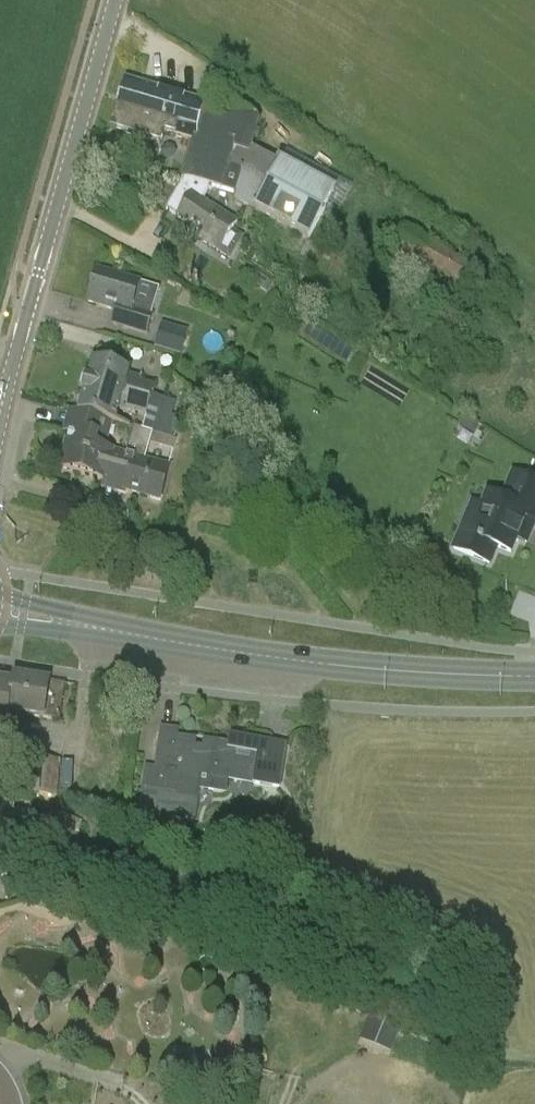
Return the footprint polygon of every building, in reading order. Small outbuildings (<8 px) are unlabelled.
[(163,133),(194,142),(205,103),(128,81),(113,131),(159,145),(163,133)] [(194,142),(184,179),(212,189),(235,195),(233,202),(249,209),(311,243),(330,206),(337,195),(279,164),(252,150),(261,119),(205,103),(194,142)] [(204,201),(212,189),(184,179),(166,211),(199,233),(196,238),(230,260),(245,238),(234,230),(239,223),(204,201)] [(384,270),(391,274),(459,311),(481,271),(405,230),(384,270)] [(153,310),(134,304),(140,282),(98,270),(88,303),(114,311),(110,324),(147,335),(154,314),(152,314),(153,310)] [(161,323),(155,348),(181,355),(188,330),(161,323)] [(93,362),(79,413),(114,423),(115,423),(119,410),(146,418),(142,430),(153,433),(172,439),(177,421),(171,420),(176,403),(152,396),(154,387),(128,379),(130,372),(93,362)] [(67,440),(59,469),(106,482),(114,453),(106,451),(114,423),(79,413),(69,410),(63,433),(69,434),(67,440)] [(465,416),(459,426),(472,435),(479,425),(465,416)] [(126,456),(114,453),(106,482),(127,488),(126,491),(160,501),(170,468),(145,461),(149,445),(153,433),(142,430),(134,427),(126,456)] [(453,550),(490,565),(496,548),(511,554),(517,539),(522,541),(527,528),(532,530),(534,522),(534,513),(523,508),(528,496),(534,481),(526,478),(513,473),(502,499),(488,493),(482,508),(470,535),(461,531),(453,550)] [(12,749),(15,729),(8,728),(9,716),(23,718),(45,722),(46,719),(60,721),(66,686),(65,686),(12,677),(11,684),(10,683),(0,682),(0,747),(12,749)] [(148,770),(142,813),(194,820),(198,788),(225,792),(226,779),(264,785),(280,787),(285,747),(231,739),(230,748),(177,740),(178,730),(160,727),(154,771),(148,770)] [(25,793),(57,796),(60,761),(28,758),(25,793)] [(360,1039),(391,1052),(401,1029),(370,1016),(360,1039)]
